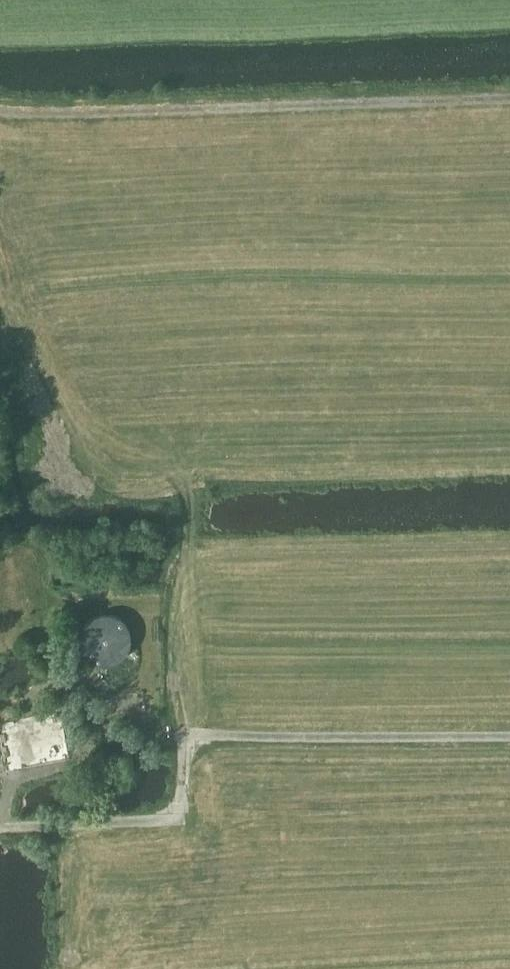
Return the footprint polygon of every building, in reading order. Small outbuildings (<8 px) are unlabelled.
[(101,662),(104,663),(108,663),(113,662),(116,661),(119,660),(122,658),(124,656),(126,654),(128,651),(130,648),(131,645),(131,642),(132,639),(132,638),(132,636),(131,634),(131,632),(131,631),(129,627),(128,624),(126,622),(124,620),(121,617),(118,615),(115,614),(112,613),(111,613),(106,613),(103,613),(100,613),(98,614),(94,616),(91,618),(89,620),(86,623),(85,625),(84,627),(83,630),(82,631),(82,633),(81,635),(81,637),(81,640),(82,642),(82,644),(83,646),(83,648),(84,650),(85,651),(86,653),(88,655),(91,658),(93,659),(96,661),(98,662),(101,662)]
